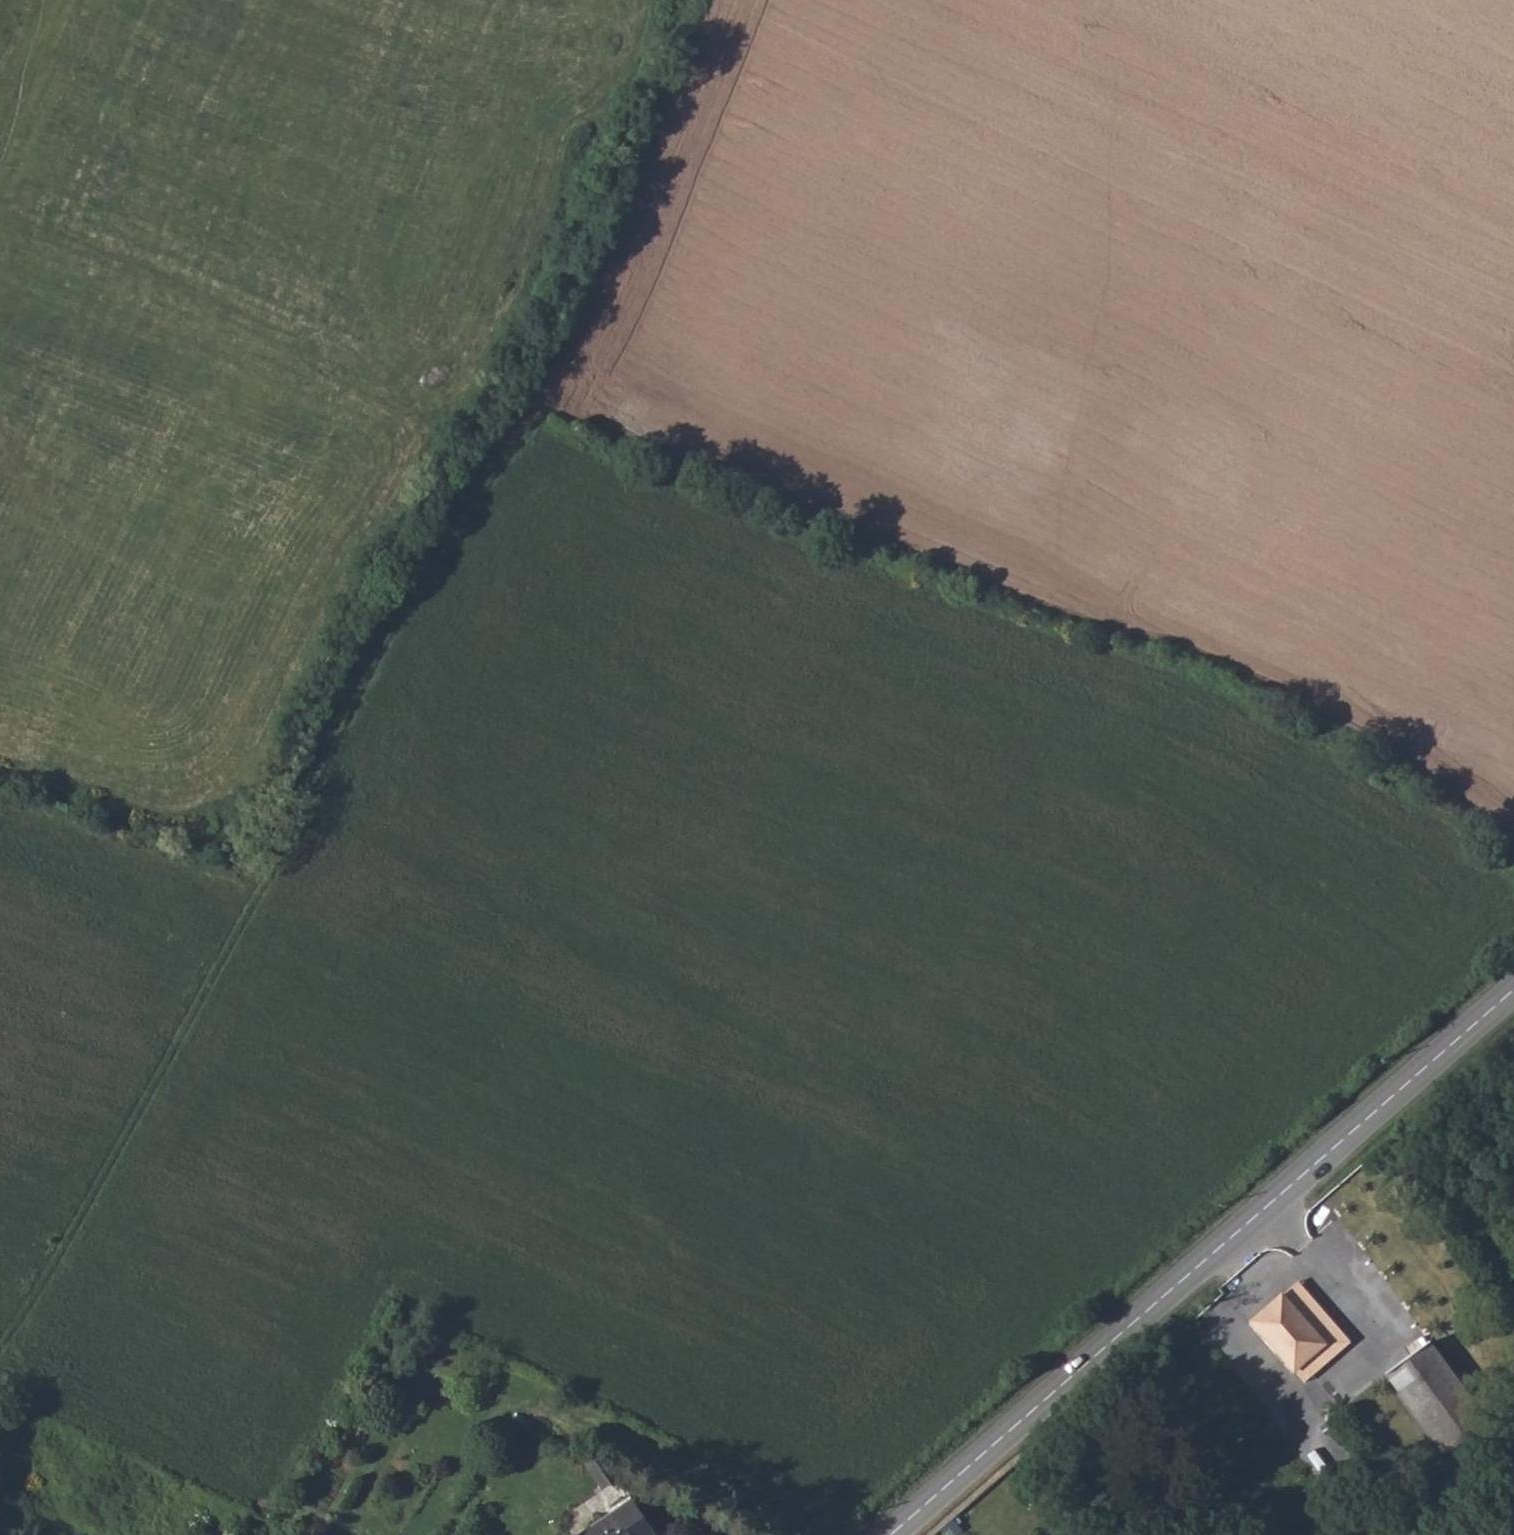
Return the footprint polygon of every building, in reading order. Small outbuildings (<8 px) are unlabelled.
[(1284,1304),(1252,1330),(1291,1373),(1320,1347),(1284,1304)] [(1426,1346),(1385,1374),(1444,1457),(1485,1428),(1426,1346)] [(619,1480),(604,1456),(589,1465),(605,1489),(619,1480)] [(582,1534),(656,1534),(633,1502),(582,1534)]
